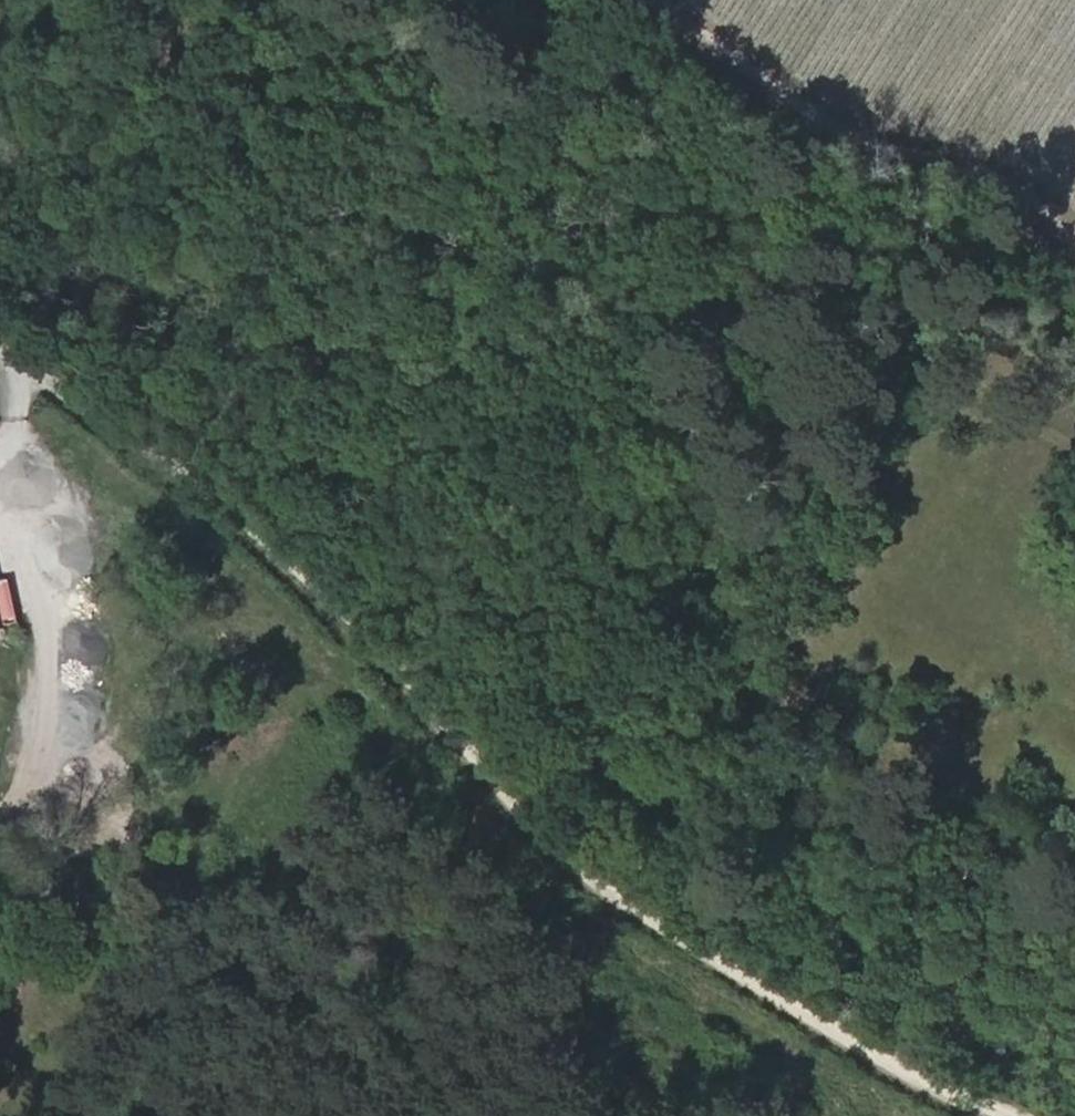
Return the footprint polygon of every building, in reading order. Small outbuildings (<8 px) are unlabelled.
[(882,556),(890,541),(879,536),(872,550),(882,556)]
